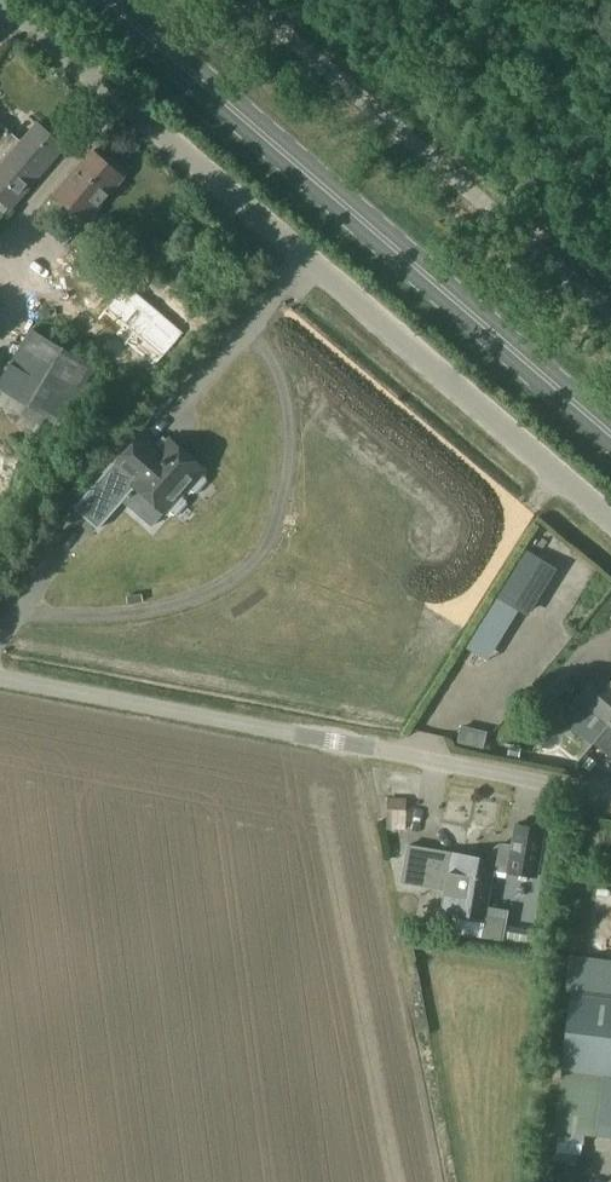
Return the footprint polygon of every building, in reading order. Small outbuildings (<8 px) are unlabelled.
[(1,128),(2,127),(0,125),(0,148),(19,165),(15,170),(33,185),(64,147),(36,123),(19,143),(1,128)] [(33,185),(15,170),(19,165),(0,148),(0,200),(12,210),(33,185)] [(86,223),(124,178),(92,150),(54,195),(86,223)] [(95,367),(30,327),(0,376),(0,390),(3,392),(0,397),(0,405),(37,428),(46,415),(60,424),(95,367)] [(117,460),(75,508),(98,529),(127,496),(129,497),(133,493),(131,492),(136,486),(165,512),(168,509),(174,514),(186,500),(180,496),(188,487),(193,492),(206,478),(200,473),(204,469),(171,440),(161,451),(143,435),(119,462),(117,460)] [(492,583),(521,600),(546,556),(517,539),(492,583)] [(569,547),(562,560),(589,574),(595,562),(569,547)] [(476,624),(489,633),(509,604),(482,586),(447,639),(460,648),(476,624)] [(610,686),(597,675),(576,700),(610,728),(610,727),(610,684),(610,686)] [(489,679),(470,702),(474,706),(458,726),(467,732),(502,689),(489,679)] [(404,810),(404,797),(390,797),(390,810),(404,810)] [(545,828),(516,824),(513,846),(504,844),(500,845),(496,847),(494,851),(493,860),(408,846),(402,883),(445,890),(442,911),(456,913),(452,936),(474,940),(475,937),(503,942),(506,922),(486,918),(494,868),(508,871),(508,872),(537,876),(545,828)] [(569,952),(564,991),(572,992),(553,1129),(610,1137),(610,957),(569,952)]
